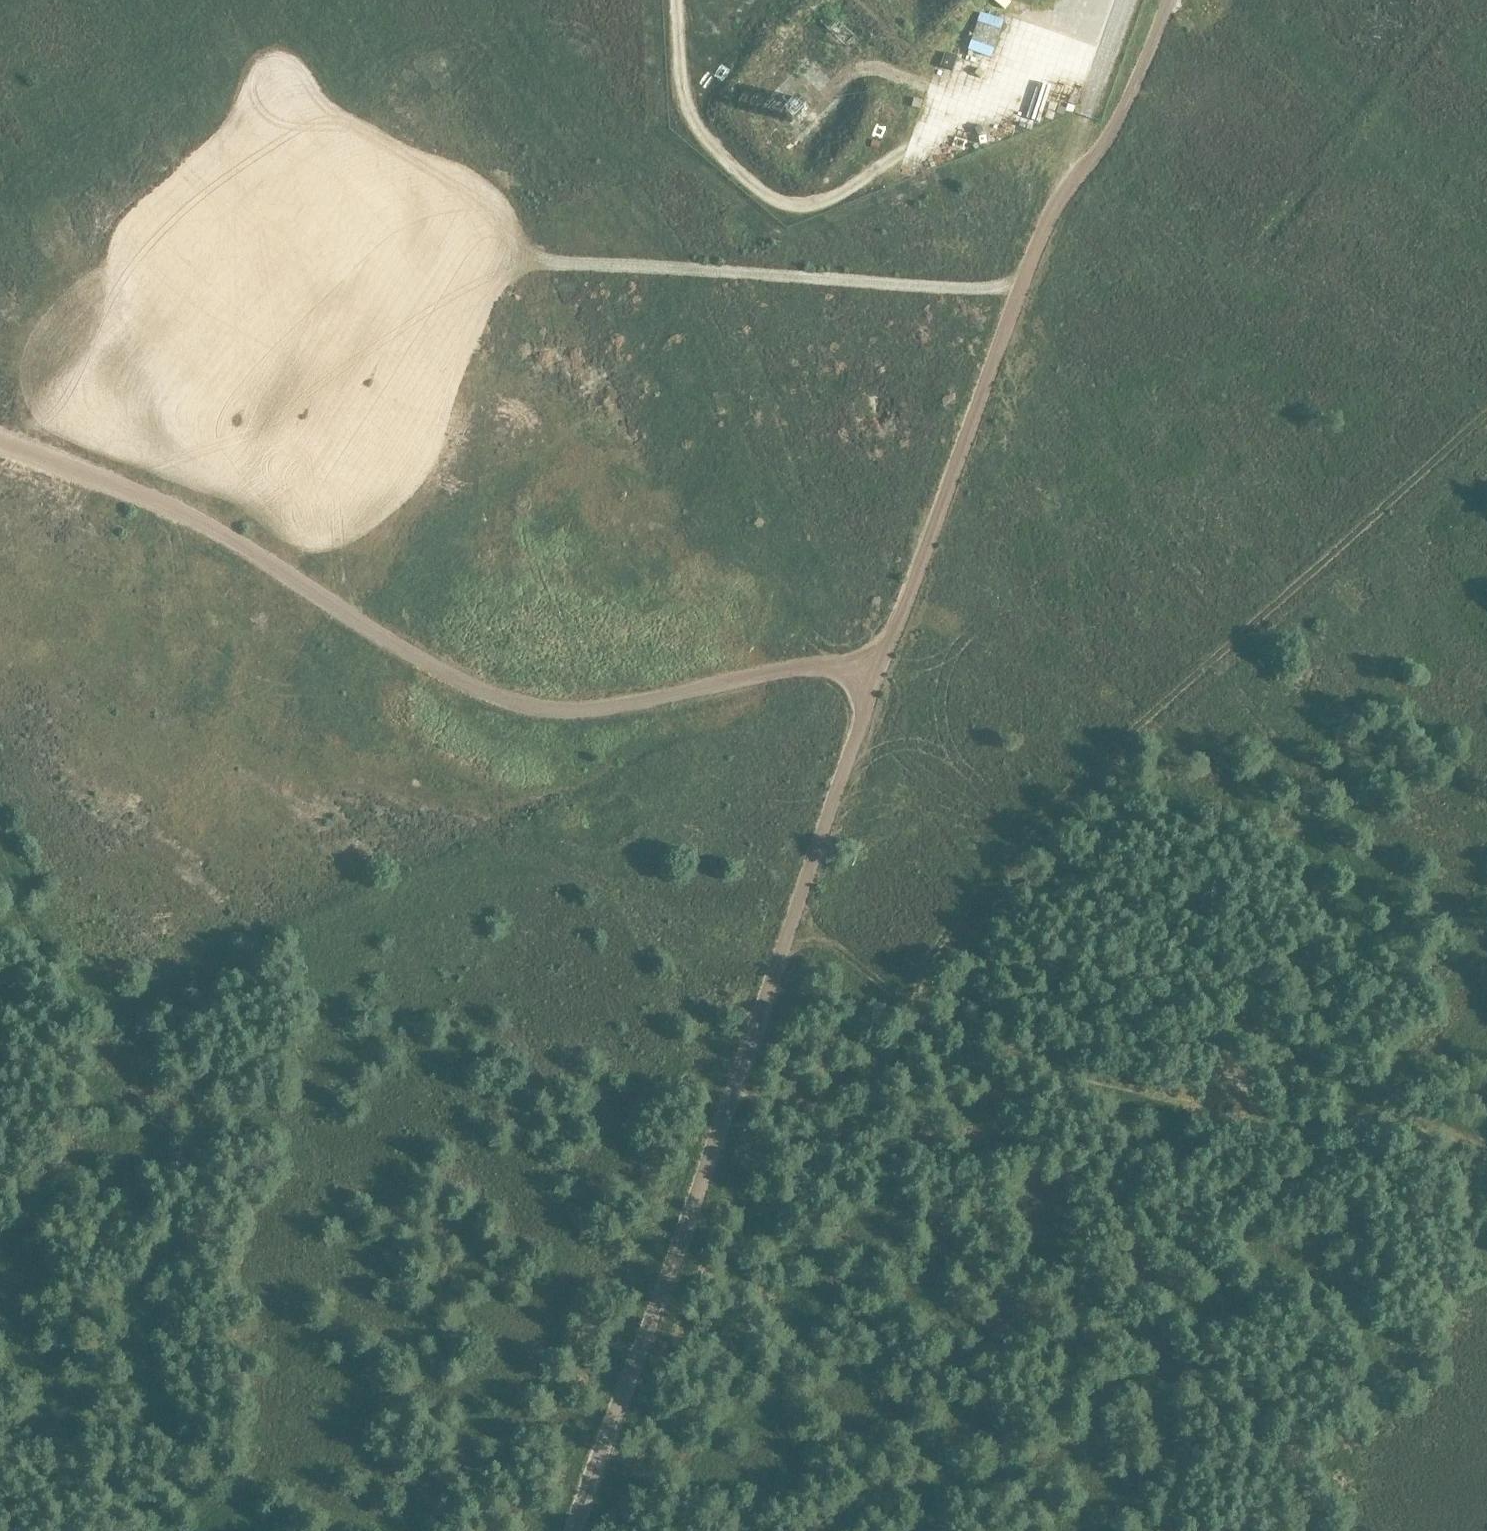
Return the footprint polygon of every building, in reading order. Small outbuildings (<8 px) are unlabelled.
[(1005,13),(1014,2),(1011,0),(989,0),(1005,13)] [(1098,74),(1106,80),(1118,63),(1109,58),(1098,74)] [(1014,98),(1017,85),(989,77),(986,90),(1014,98)]
